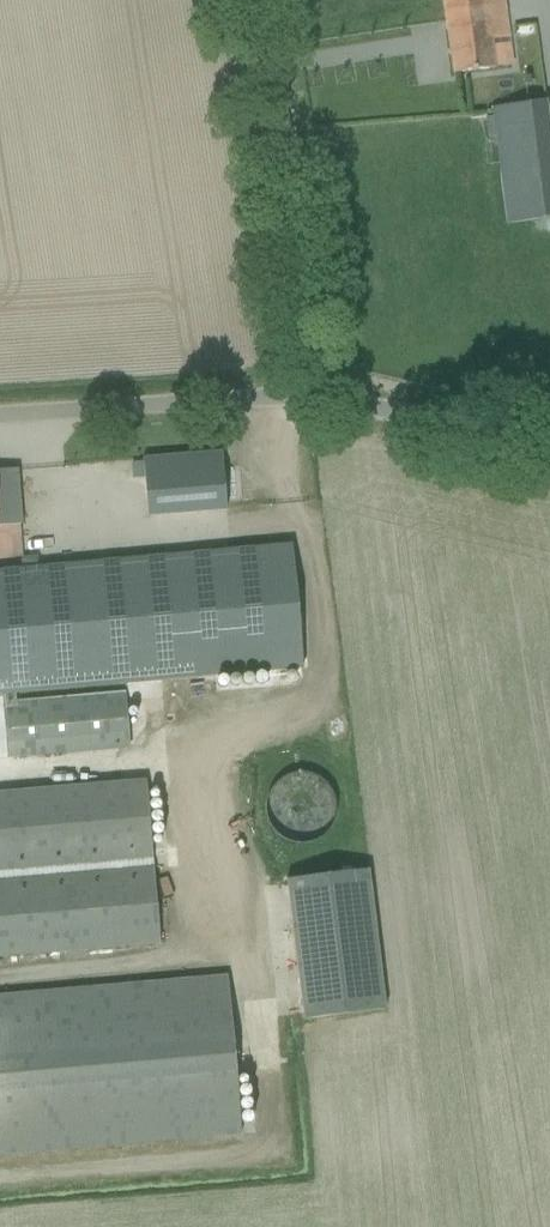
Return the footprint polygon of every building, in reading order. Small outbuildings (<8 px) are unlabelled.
[(454,74),(495,69),(491,39),(509,36),(505,0),(445,0),(454,74)] [(546,101),(493,108),(507,224),(535,220),(536,232),(549,231),(549,136),(546,101)] [(222,452),(143,458),(147,517),(226,511),(222,452)] [(0,470),(0,526),(22,525),(19,493),(17,469),(0,470)] [(16,702),(16,694),(302,668),(291,543),(0,570),(0,696),(4,695),(5,703),(16,702)] [(3,714),(7,759),(130,748),(125,693),(16,702),(5,703),(2,703),(3,714)] [(333,830),(322,774),(275,783),(286,839),(333,830)] [(160,943),(147,779),(0,791),(0,957),(160,943)] [(369,870),(287,880),(303,1021),(386,1011),(369,870)] [(241,1135),(227,977),(0,996),(0,1155),(241,1135)]
